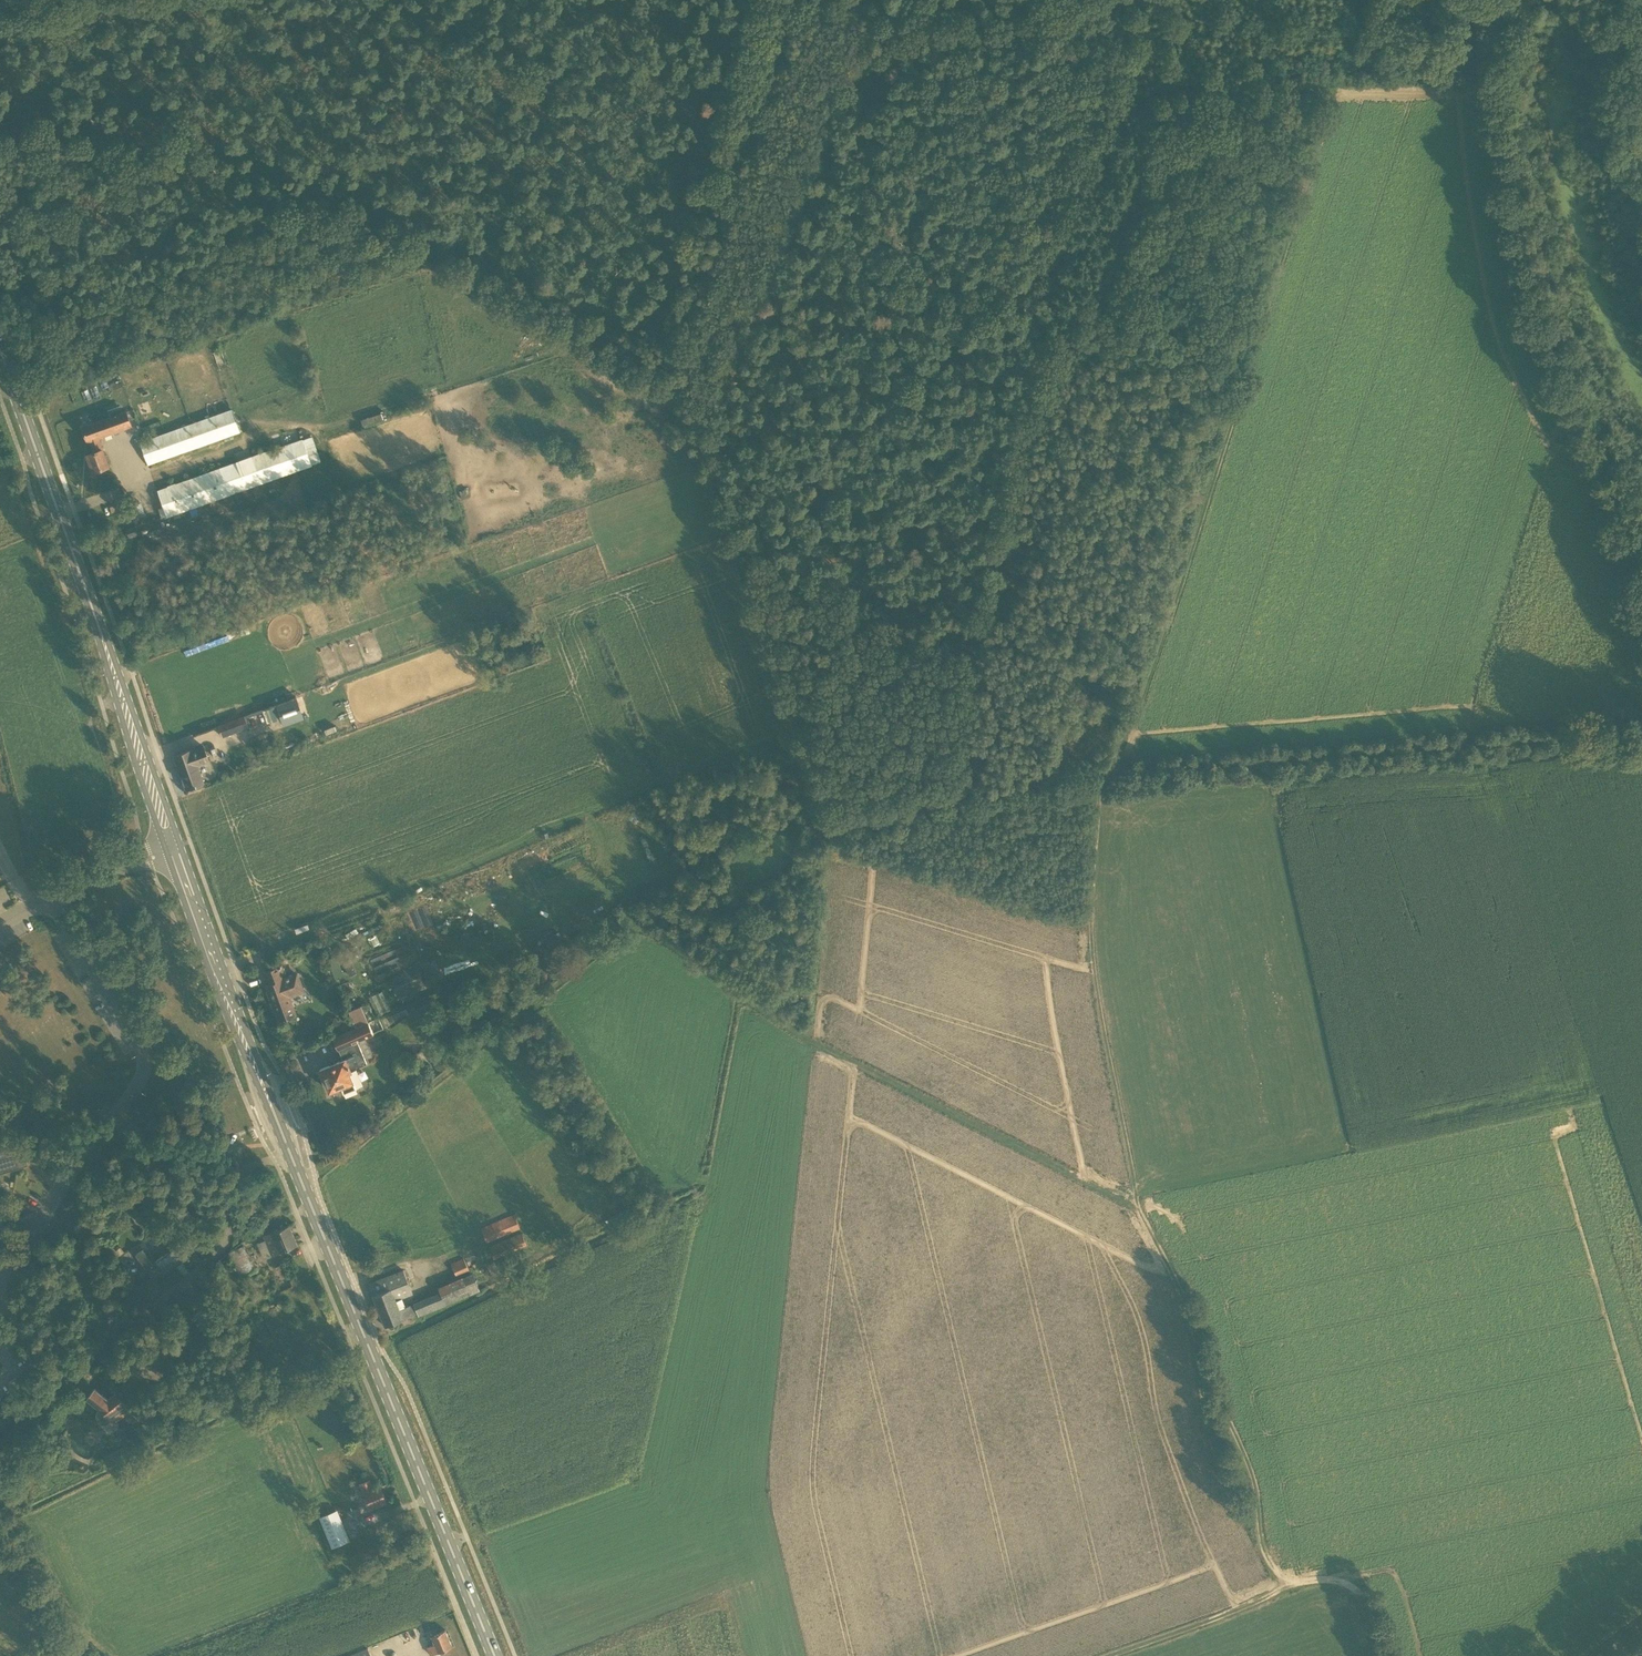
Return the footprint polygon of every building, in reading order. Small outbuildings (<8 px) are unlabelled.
[(644,394),(639,408),(648,411),(653,397),(644,394)] [(148,464),(240,431),(232,409),(140,441),(148,464)] [(103,446),(100,438),(133,426),(128,412),(83,426),(88,440),(90,440),(94,452),(88,454),(91,462),(90,463),(92,468),(93,468),(94,471),(111,464),(104,446),(103,446)] [(382,413),(365,419),(367,425),(384,419),(382,413)] [(321,461),(312,436),(303,439),(303,438),(157,489),(167,516),(312,465),(312,463),(321,461)] [(266,709),(268,715),(279,711),(277,705),(266,709)] [(223,736),(241,729),(237,718),(219,725),(223,736)] [(187,789),(204,782),(198,765),(210,761),(204,744),(174,755),(187,789)] [(429,922),(427,915),(421,917),(419,909),(409,911),(414,927),(429,922)] [(367,938),(371,946),(379,941),(375,933),(367,938)] [(377,978),(400,968),(397,960),(412,953),(408,942),(369,958),(377,978)] [(336,956),(327,957),(330,976),(340,974),(336,956)] [(282,983),(281,980),(284,979),(279,966),(266,971),(270,984),(266,985),(279,1020),(294,1015),(287,996),(301,992),(296,978),(282,983)] [(398,998),(426,986),(417,966),(389,978),(398,998)] [(387,993),(375,995),(378,1014),(390,1011),(387,993)] [(349,1010),(356,1027),(369,1022),(361,1005),(349,1010)] [(348,1031),(343,1033),(334,1037),(343,1059),(320,1069),(325,1082),(326,1081),(330,1091),(341,1086),(344,1093),(356,1088),(349,1071),(351,1071),(350,1067),(358,1064),(359,1066),(367,1062),(362,1050),(358,1040),(374,1033),(369,1022),(356,1027),(348,1031)] [(440,1052),(433,1053),(433,1062),(441,1061),(441,1062),(453,1059),(461,1052),(455,1045),(449,1049),(440,1051),(440,1052)] [(19,1167),(10,1139),(0,1142),(0,1173),(19,1167)] [(37,1208),(30,1204),(27,1202),(24,1202),(22,1205),(21,1204),(18,1210),(19,1211),(17,1213),(18,1216),(28,1222),(31,1222),(38,1211),(37,1208)] [(11,1216),(0,1212),(0,1243),(2,1244),(11,1216)] [(481,1227),(487,1241),(520,1227),(514,1214),(481,1227)] [(266,1239),(272,1254),(280,1251),(297,1244),(289,1224),(264,1235),(266,1239)] [(165,1270),(180,1259),(182,1261),(181,1261),(182,1262),(198,1249),(196,1250),(187,1238),(180,1243),(175,1246),(171,1241),(172,1239),(172,1238),(172,1237),(172,1236),(172,1234),(172,1233),(171,1232),(170,1231),(169,1230),(169,1229),(167,1228),(166,1228),(165,1227),(164,1227),(163,1227),(161,1227),(160,1227),(159,1227),(158,1228),(156,1229),(155,1230),(154,1232),(153,1233),(153,1234),(153,1235),(152,1236),(153,1238),(153,1239),(153,1240),(154,1241),(154,1243),(155,1243),(156,1244),(157,1245),(158,1246),(160,1246),(161,1246),(162,1246),(164,1246),(168,1252),(156,1261),(150,1252),(147,1255),(143,1249),(136,1254),(153,1277),(164,1269),(165,1270)] [(522,1232),(488,1246),(494,1258),(527,1244),(522,1232)] [(112,1244),(106,1237),(99,1242),(110,1257),(117,1251),(112,1244)] [(241,1277),(256,1269),(243,1245),(228,1253),(241,1277)] [(457,1275),(469,1269),(463,1257),(451,1263),(457,1275)] [(385,1326),(414,1315),(410,1305),(400,1310),(396,1300),(413,1293),(411,1289),(406,1277),(404,1270),(369,1284),(385,1326)] [(438,1307),(434,1296),(414,1304),(419,1314),(438,1307)] [(108,1399),(95,1388),(87,1397),(100,1407),(96,1411),(95,1416),(101,1423),(106,1423),(112,1419),(114,1422),(130,1409),(116,1393),(108,1399)] [(166,1391),(159,1397),(176,1415),(183,1409),(166,1391)] [(373,1489),(369,1479),(361,1483),(365,1492),(364,1492),(370,1507),(386,1500),(380,1486),(373,1489)] [(337,1545),(352,1539),(339,1508),(324,1514),(337,1545)] [(427,1622),(419,1626),(422,1632),(429,1628),(427,1622)] [(431,1654),(452,1646),(445,1629),(431,1635),(435,1643),(427,1646),(431,1654)] [(370,1648),(349,1655),(374,1655),(370,1648)]
